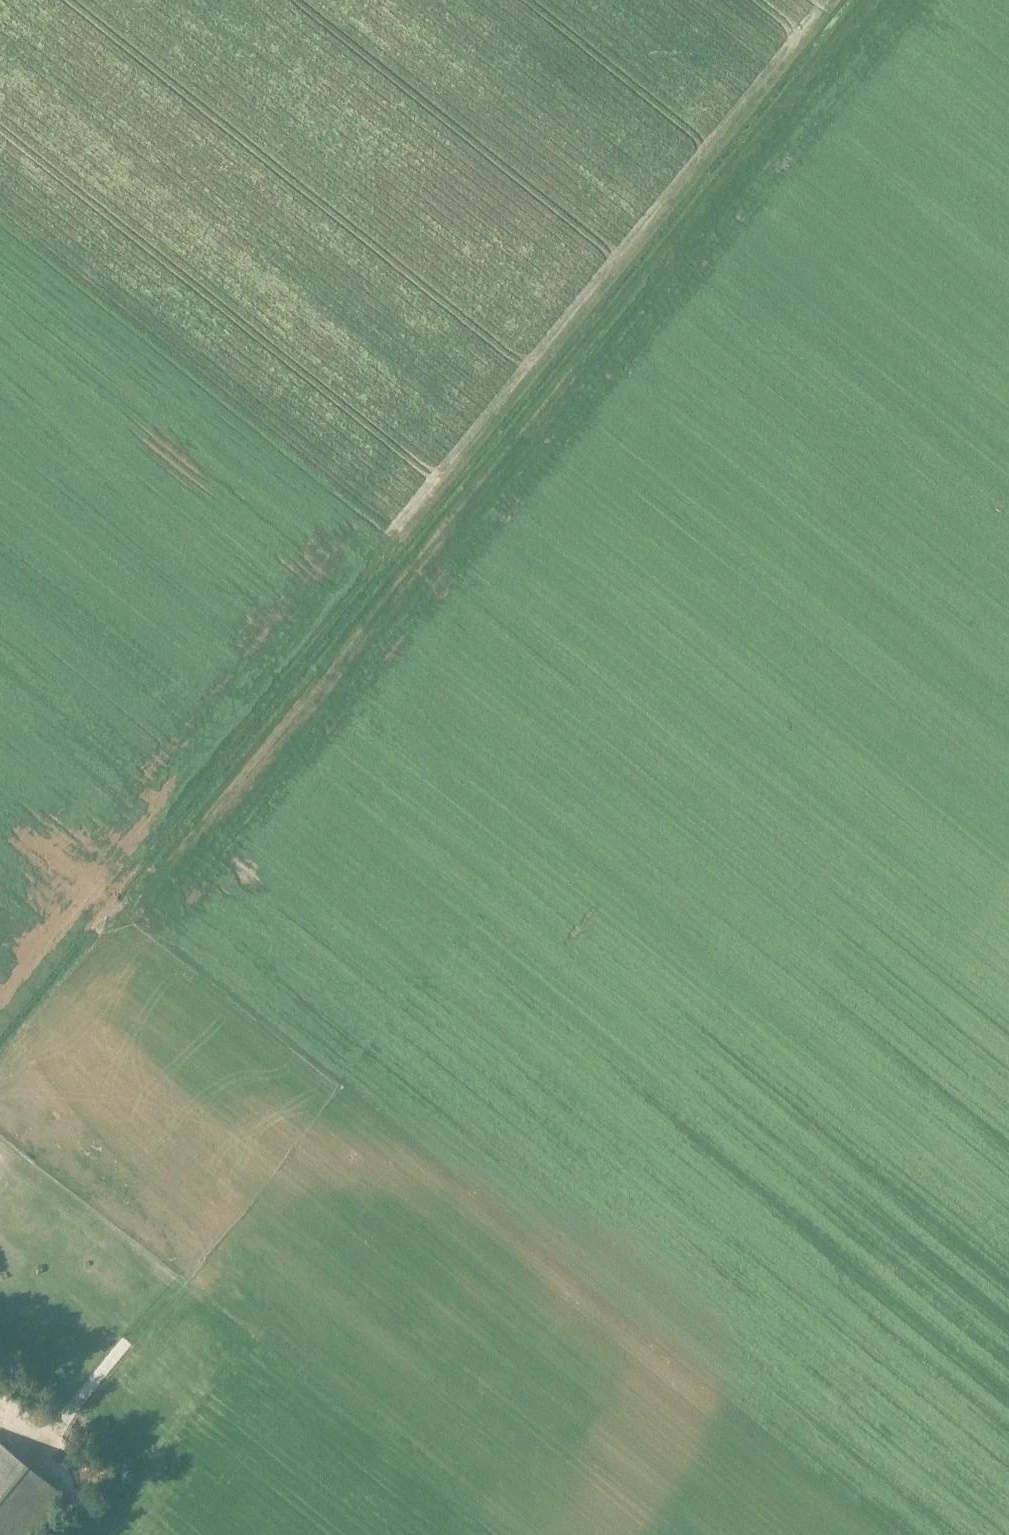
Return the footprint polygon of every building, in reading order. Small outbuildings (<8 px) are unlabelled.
[(67,1496),(0,1441),(0,1534),(35,1534),(67,1496)]
